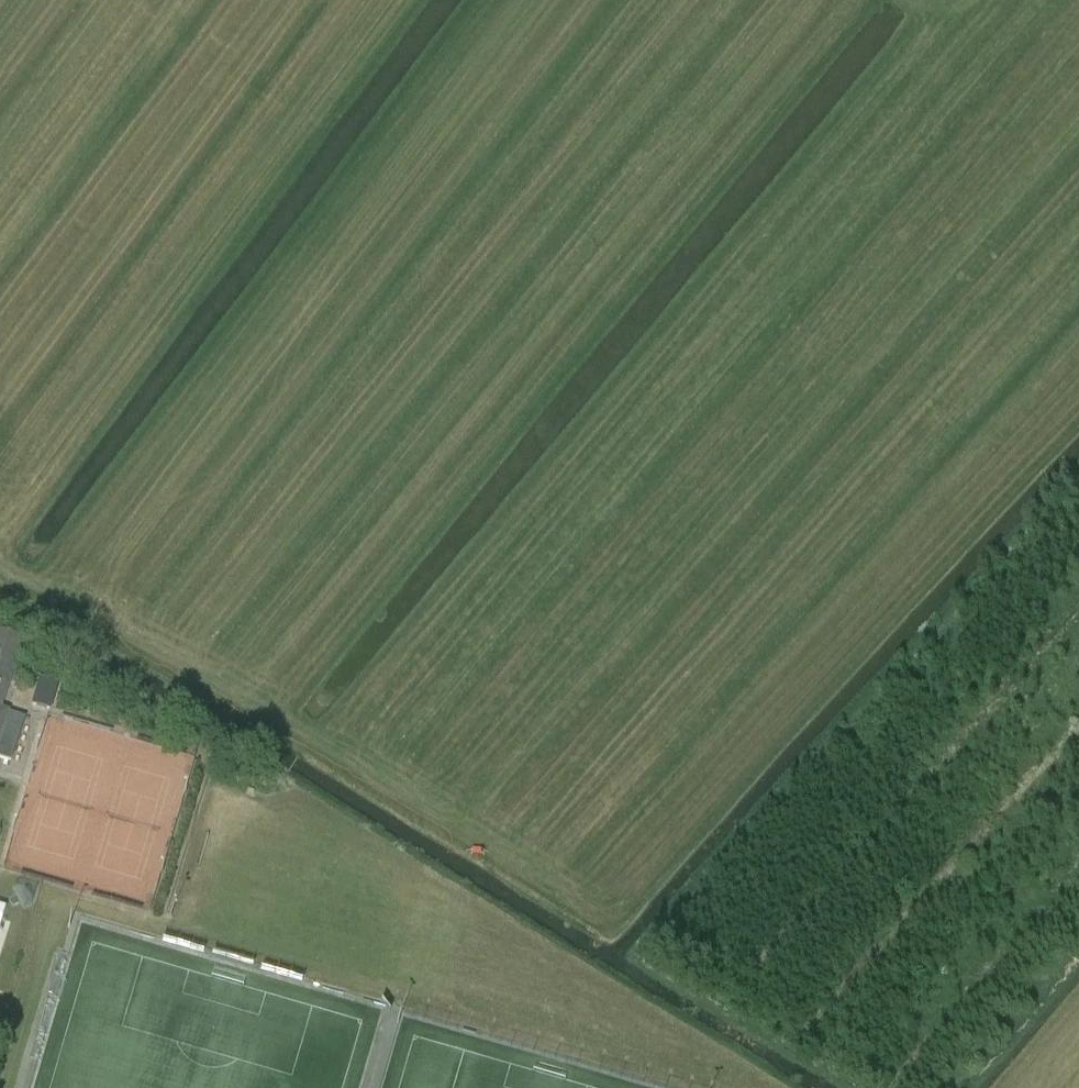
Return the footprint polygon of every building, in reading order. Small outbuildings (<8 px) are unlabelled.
[(2,708),(25,641),(0,633),(0,739),(9,711),(2,708)]
